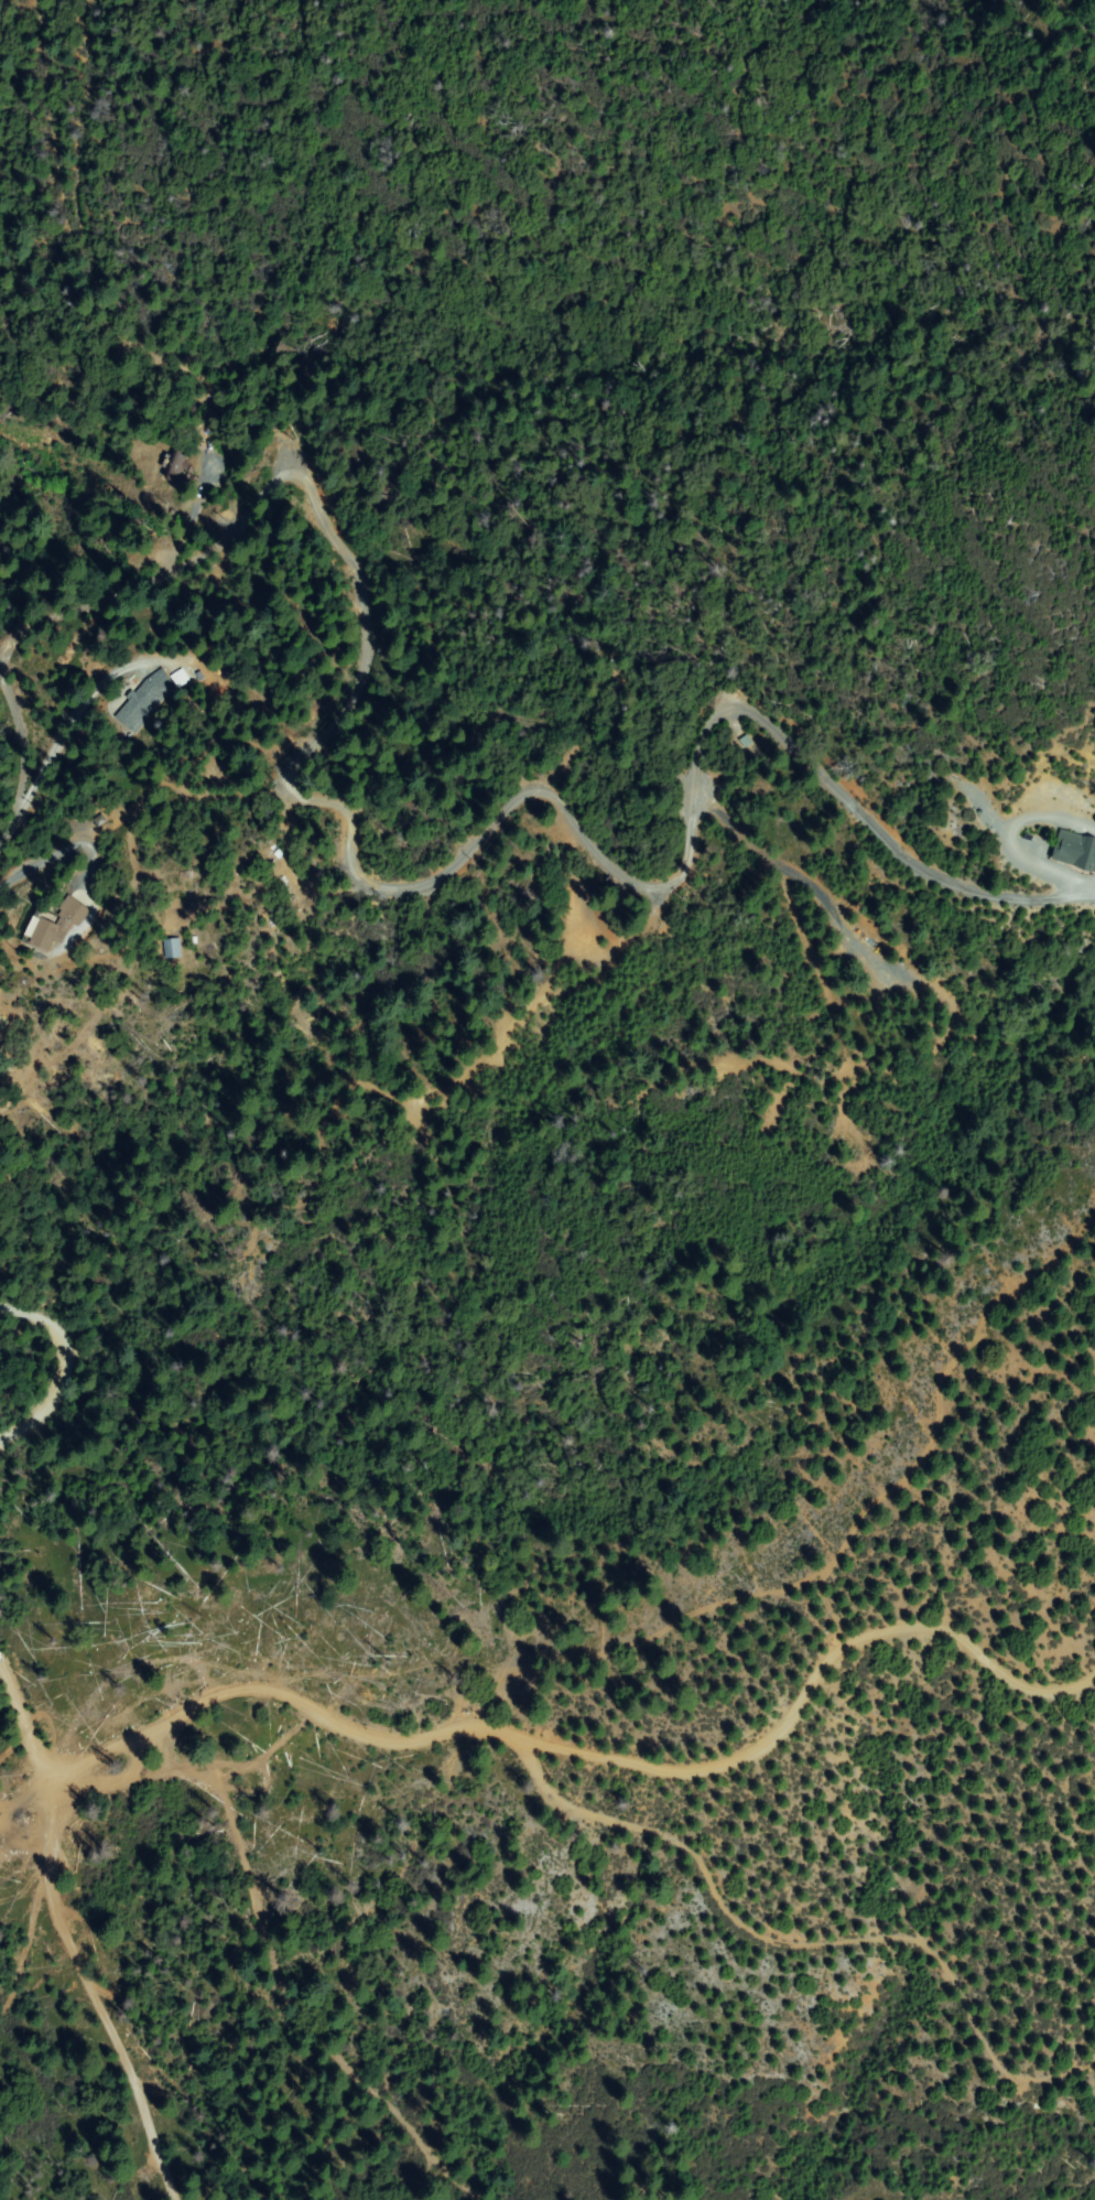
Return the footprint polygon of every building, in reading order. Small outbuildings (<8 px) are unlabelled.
[(186,452),(177,483),(166,479),(176,449),(186,452)] [(184,673),(192,669),(198,680),(192,686),(189,682),(178,689),(171,677),(182,670),(184,673)] [(159,670),(171,682),(165,688),(169,690),(155,704),(152,702),(129,727),(116,716),(131,700),(130,699),(151,676),(152,677),(159,670)] [(739,741),(747,735),(752,743),(745,747),(739,741)] [(1061,831),(1094,844),(1094,876),(1050,859),(1061,831)] [(278,851),(283,856),(279,860),(274,855),(278,851)] [(80,925),(59,916),(67,899),(88,909),(80,925)] [(66,930),(59,943),(53,939),(46,952),(29,943),(42,918),(66,930)] [(167,958),(165,941),(177,940),(178,957),(167,958)]
